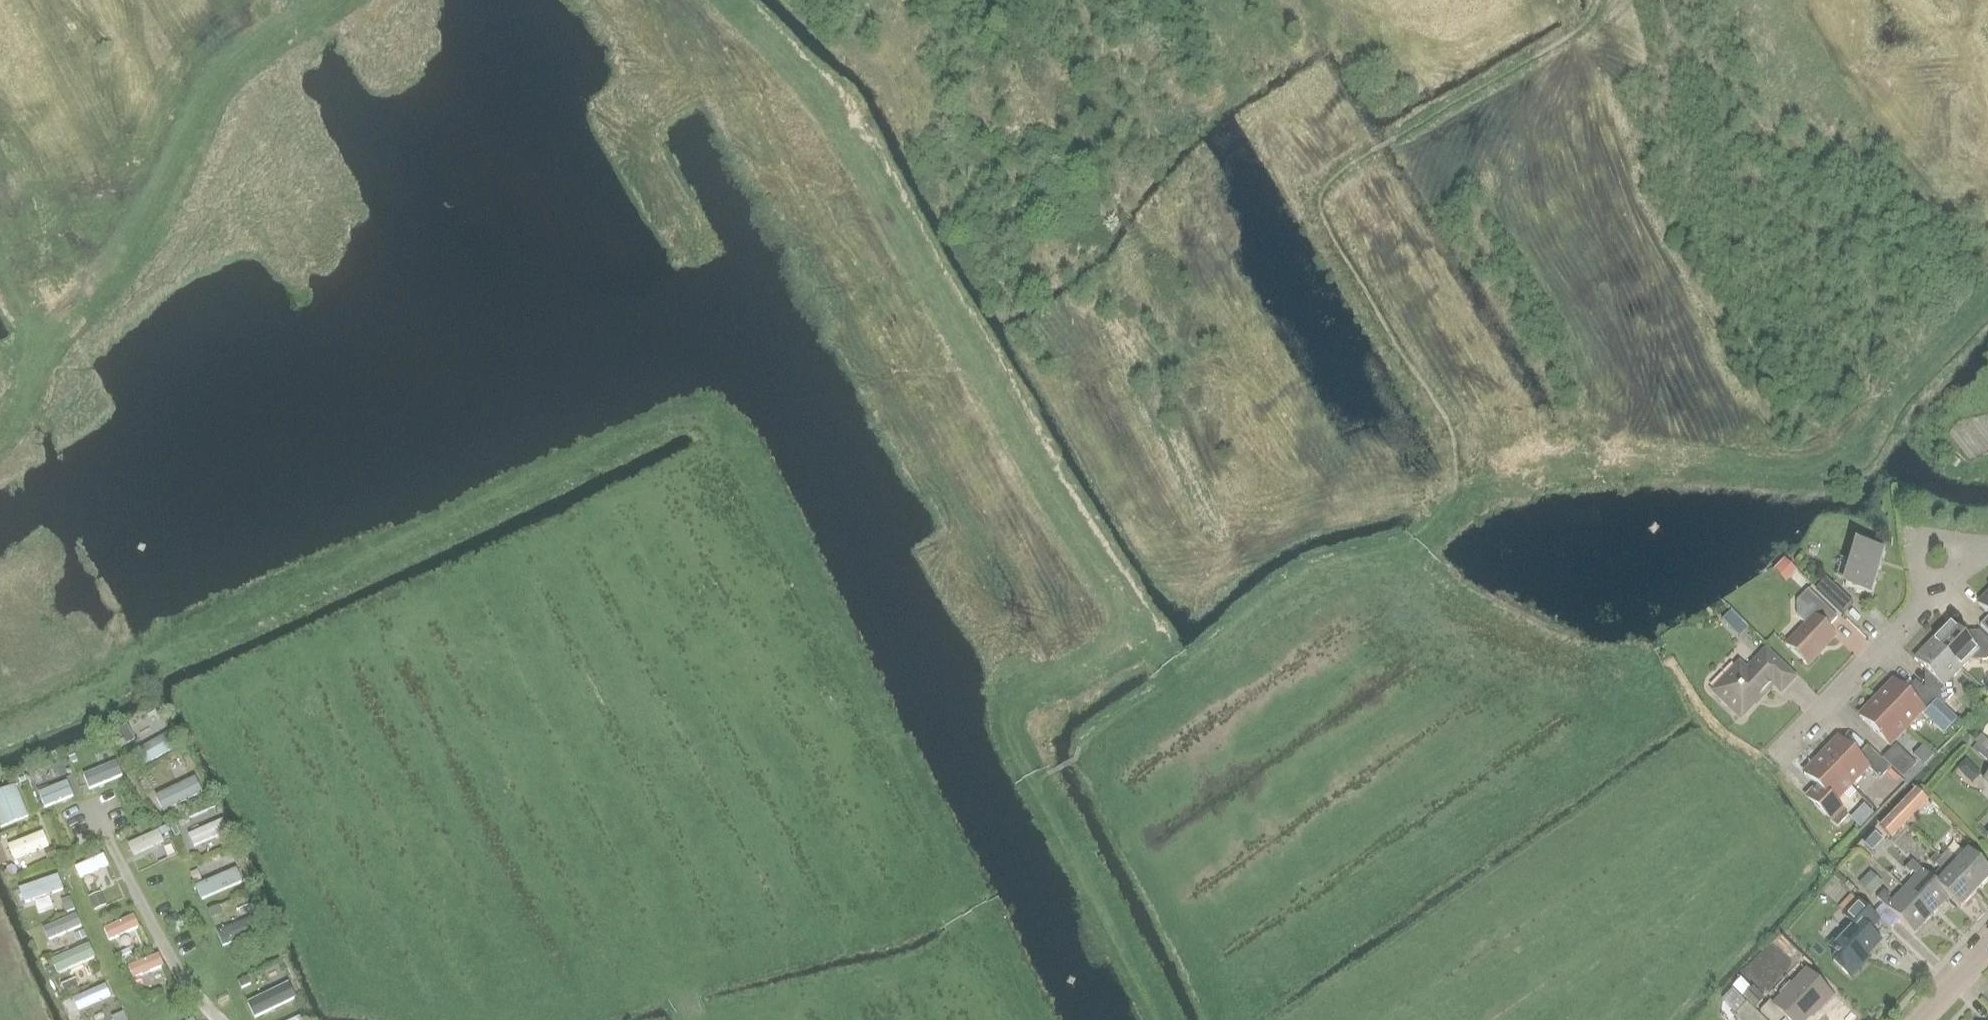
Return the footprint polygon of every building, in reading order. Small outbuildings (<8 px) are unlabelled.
[(1962,422),(1969,456),(1987,452),(1987,416),(1962,422)] [(1962,461),(1952,454),(1947,461),(1956,468),(1962,461)] [(1883,553),(1857,545),(1845,586),(1870,594),(1883,553)] [(1798,572),(1785,558),(1773,570),(1787,583),(1798,572)] [(1827,578),(1816,589),(1843,614),(1853,604),(1827,578)] [(1807,665),(1835,636),(1827,628),(1838,618),(1808,589),(1796,601),(1797,615),(1799,618),(1803,622),(1806,624),(1786,645),(1807,665)] [(1978,604),(1987,613),(1987,594),(1978,604)] [(1731,611),(1722,620),(1730,627),(1739,618),(1731,611)] [(1932,641),(1961,669),(1970,660),(1986,660),(1987,658),(1987,639),(1979,630),(1969,641),(1949,622),(1932,641)] [(1923,688),(1935,699),(1939,703),(1956,719),(1962,713),(1949,699),(1953,694),(1953,677),(1961,669),(1932,641),(1914,659),(1934,677),(1923,688)] [(1715,691),(1740,716),(1753,703),(1751,701),(1758,695),(1761,698),(1773,684),(1781,692),(1795,678),(1766,650),(1745,671),(1739,666),(1715,691)] [(1923,688),(1913,699),(1893,680),(1876,698),(1907,728),(1924,710),(1928,715),(1939,703),(1935,699),(1923,688)] [(1890,745),(1907,728),(1876,698),(1859,716),(1890,745)] [(125,745),(136,739),(128,724),(117,730),(125,745)] [(145,766),(180,747),(171,732),(136,752),(145,766)] [(1981,735),(1976,741),(1987,753),(1987,741),(1981,735)] [(1891,768),(1867,746),(1857,756),(1838,738),(1821,756),(1851,785),(1868,768),(1880,779),(1891,768)] [(1903,778),(1913,767),(1894,748),(1883,759),(1903,778)] [(70,762),(77,759),(74,751),(67,754),(70,762)] [(1804,773),(1825,794),(1814,805),(1837,827),(1848,816),(1835,803),(1851,785),(1821,756),(1804,773)] [(1957,770),(1964,777),(1974,768),(1966,760),(1957,770)] [(90,790),(123,776),(117,761),(84,775),(90,790)] [(1887,774),(1896,782),(1901,777),(1892,769),(1887,774)] [(21,788),(29,784),(25,774),(16,777),(21,788)] [(164,813),(203,794),(195,777),(156,796),(164,813)] [(45,808),(74,796),(68,782),(39,793),(45,808)] [(29,818),(17,786),(0,793),(0,825),(1,829),(29,818)] [(1929,801),(1916,788),(1880,825),(1892,838),(1929,801)] [(198,809),(204,806),(200,797),(193,801),(198,809)] [(197,848),(232,833),(226,819),(191,835),(197,848)] [(181,836),(176,825),(171,827),(176,838),(181,836)] [(134,855),(164,842),(159,831),(128,844),(134,855)] [(15,861),(49,847),(44,833),(9,847),(15,861)] [(1872,851),(1875,847),(1867,840),(1864,843),(1872,851)] [(167,859),(176,855),(171,844),(162,847),(167,859)] [(54,848),(45,852),(48,860),(57,857),(54,848)] [(1942,858),(1977,891),(1987,879),(1987,869),(1968,850),(1958,861),(1947,852),(1942,858)] [(1936,884),(1949,897),(1960,908),(1977,891),(1942,858),(1941,858),(1936,853),(1929,861),(1935,866),(1936,864),(1946,873),(1936,884)] [(81,879),(109,866),(104,855),(76,868),(81,879)] [(1949,897),(1936,884),(1912,861),(1905,868),(1911,873),(1912,872),(1917,876),(1904,889),(1932,915),(1949,897)] [(206,900),(246,882),(240,868),(199,886),(206,900)] [(202,881),(197,871),(191,873),(195,883),(202,881)] [(1872,897),(1881,887),(1869,875),(1859,884),(1872,897)] [(25,902),(67,894),(64,878),(22,886),(25,902)] [(1848,882),(1844,886),(1851,893),(1855,888),(1848,882)] [(1914,934),(1932,915),(1904,889),(1892,901),(1888,898),(1890,895),(1884,890),(1877,898),(1914,934)] [(106,906),(101,895),(90,900),(95,910),(106,906)] [(70,898),(62,902),(67,914),(75,910),(70,898)] [(1880,941),(1863,925),(1873,915),(1859,901),(1844,916),(1853,924),(1831,947),(1837,952),(1835,954),(1838,957),(1834,961),(1850,976),(1863,964),(1860,961),(1880,941)] [(219,915),(216,906),(208,909),(211,918),(219,915)] [(110,941),(140,928),(134,916),(105,929),(110,941)] [(223,947),(261,933),(255,917),(217,932),(223,947)] [(49,942),(78,929),(74,918),(44,931),(49,942)] [(88,938),(85,932),(77,936),(79,942),(88,938)] [(1772,946),(1790,963),(1799,953),(1781,935),(1772,946)] [(55,975),(93,959),(87,945),(49,961),(55,975)] [(134,958),(130,949),(121,953),(125,962),(134,958)] [(134,979),(164,966),(159,954),(129,966),(134,979)] [(1785,1017),(1788,1019),(1806,1019),(1818,1008),(1820,1010),(1833,997),(1807,972),(1774,1006),(1770,1001),(1760,1011),(1769,1019),(1782,1019),(1785,1017)] [(251,984),(247,977),(238,982),(242,989),(251,984)] [(76,979),(62,985),(65,992),(80,986),(76,979)] [(135,982),(138,988),(144,985),(141,979),(135,982)] [(257,1019),(299,999),(292,983),(250,1003),(257,1019)] [(102,1010),(116,1003),(107,984),(75,999),(85,1019),(107,1019),(102,1010)] [(1766,999),(1754,987),(1743,997),(1755,1009),(1766,999)] [(1740,998),(1730,1009),(1736,1015),(1747,1004),(1740,998)] [(1739,1019),(1763,1019),(1747,1004),(1736,1015),(1735,1016),(1739,1019)]
